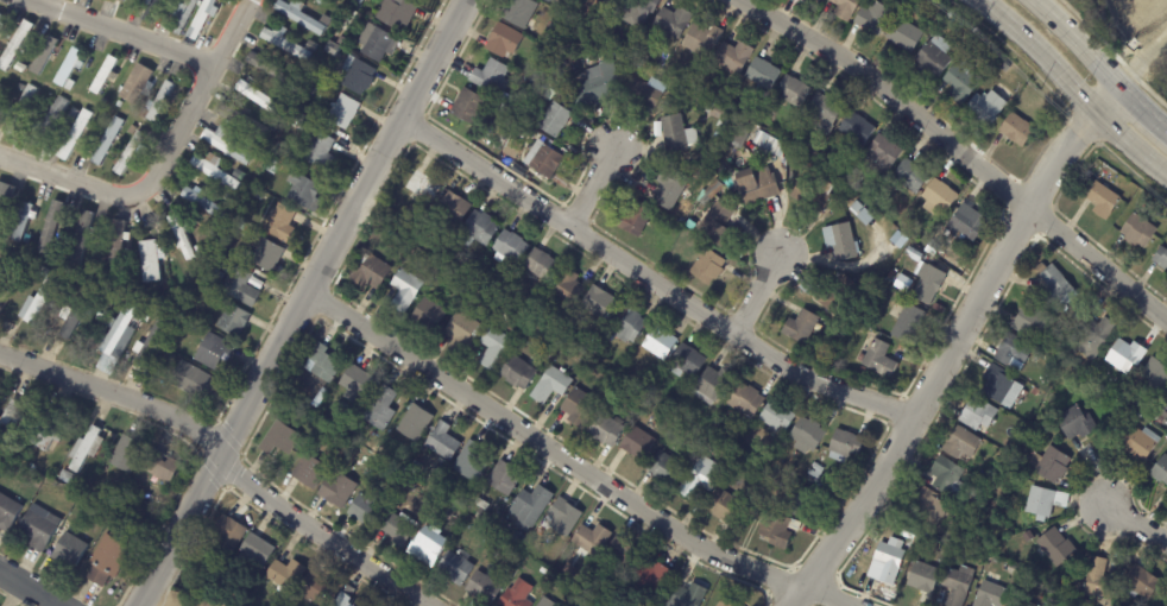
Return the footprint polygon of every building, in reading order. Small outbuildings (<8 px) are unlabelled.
[(146,4),(149,0),(152,0),(154,1),(155,0),(167,0),(154,25),(145,20),(151,8),(152,7),(146,4)] [(171,13),(178,0),(187,5),(189,0),(200,0),(182,36),(172,31),(178,17),(171,13)] [(190,38),(209,0),(222,0),(217,8),(222,11),(217,20),(213,18),(200,43),(190,38)] [(277,10),(282,0),(292,6),(295,0),(298,0),(308,5),(303,12),(330,27),(324,37),(277,10)] [(329,8),(316,0),(334,0),(329,8)] [(379,11),(385,0),(406,0),(420,7),(406,33),(380,20),(384,13),(379,11)] [(498,17),(507,0),(528,0),(536,5),(529,18),(534,20),(528,32),(523,30),(522,30),(498,17)] [(618,10),(623,0),(659,0),(652,13),(649,12),(643,23),(618,10)] [(835,6),(826,0),(860,0),(846,24),(831,15),(835,6)] [(878,38),(852,23),(862,7),(866,10),(869,6),(871,7),(875,1),(892,12),(878,38)] [(680,6),(693,13),(686,25),(676,39),(651,24),(661,7),(673,14),(679,5),(680,6)] [(1,34),(0,36),(0,11),(7,14),(4,20),(10,23),(2,34),(1,34)] [(323,15),(330,19),(328,24),(321,20),(323,15)] [(910,25),(922,32),(910,53),(883,38),(892,21),(900,26),(902,20),(910,25)] [(510,55),(504,52),(500,58),(484,49),(487,43),(485,42),(496,21),(523,37),(512,56),(510,55)] [(560,26),(551,44),(536,37),(541,27),(543,29),(547,21),(549,23),(550,21),(560,26)] [(713,25),(723,31),(712,49),(708,46),(702,58),(680,45),(693,23),(708,32),(712,25),(713,25)] [(34,29),(12,70),(2,64),(25,24),(34,29)] [(593,30),(598,24),(603,27),(598,33),(593,30)] [(376,26),(402,40),(395,56),(387,52),(383,63),(362,52),(366,45),(358,42),(366,25),(374,29),(376,26)] [(285,30),(288,31),(285,37),(316,53),(310,63),(263,38),(267,27),(278,33),(282,27),(285,30)] [(63,40),(55,56),(57,57),(53,62),(52,61),(44,75),(34,70),(53,34),(63,40)] [(951,61),(935,80),(929,74),(927,77),(917,69),(920,67),(913,61),(928,42),(929,43),(935,34),(950,46),(944,55),(951,61)] [(339,42),(342,36),(352,40),(348,48),(339,42)] [(326,51),(332,39),(341,45),(336,56),(326,51)] [(723,43),(734,50),(739,42),(753,50),(747,59),(737,78),(711,63),(723,43)] [(84,63),(87,64),(83,71),(77,69),(67,88),(57,83),(76,48),(86,52),(81,61),(84,63)] [(264,58),(302,78),(297,88),(248,62),(254,52),(264,58)] [(116,75),(118,75),(114,81),(109,78),(102,94),(93,89),(112,53),(121,58),(113,72),(116,75)] [(378,72),(376,77),(379,78),(373,90),(370,88),(366,95),(343,83),(349,71),(343,69),(351,55),(380,70),(378,72)] [(466,81),(473,68),(480,71),(487,58),(507,68),(502,78),(506,81),(502,90),(497,88),(493,95),(466,81)] [(758,59),(763,63),(764,62),(772,67),(771,68),(781,72),(769,93),(744,78),(756,58),(758,59)] [(963,58),(974,68),(972,70),(979,76),(978,78),(982,81),(958,108),(945,97),(952,89),(941,80),(954,63),(957,64),(963,58)] [(612,94),(575,108),(568,88),(587,80),(584,69),(611,59),(616,74),(613,75),(619,91),(612,94)] [(156,72),(151,82),(157,86),(145,106),(139,102),(138,105),(121,96),(139,63),(156,71),(156,72)] [(1013,71),(1003,81),(995,71),(1004,63),(1013,71)] [(45,77),(49,71),(53,74),(50,81),(45,77)] [(787,76),(793,78),(805,84),(805,86),(810,89),(799,109),(780,99),(782,94),(776,90),(784,75),(787,76)] [(662,93),(652,112),(620,95),(631,76),(662,93)] [(176,87),(172,94),(175,95),(171,102),(169,101),(157,124),(149,119),(169,80),(178,84),(176,87)] [(258,90),(290,108),(285,118),(236,91),(242,82),(258,90)] [(8,88),(0,104),(0,84),(8,88)] [(17,134),(15,138),(5,133),(30,86),(39,90),(17,134)] [(449,111),(462,88),(486,101),(478,115),(482,118),(477,128),(473,126),(472,127),(448,113),(449,111)] [(992,93),(1005,103),(986,126),(971,113),(972,113),(964,106),(976,93),(980,96),(984,93),(986,95),(990,90),(992,93)] [(362,107),(351,131),(330,119),(345,93),(365,103),(362,107)] [(819,94),(824,97),(825,94),(835,101),(834,102),(843,108),(832,124),(834,126),(826,139),(812,130),(814,126),(800,118),(816,93),(819,94)] [(286,94),(294,97),(291,103),(283,100),(286,94)] [(70,101),(42,149),(32,143),(38,131),(33,128),(39,118),(44,121),(59,95),(70,101)] [(570,114),(554,139),(535,126),(540,120),(538,119),(543,113),(551,101),(570,114)] [(726,132),(717,127),(720,120),(704,112),(708,101),(727,111),(726,113),(738,119),(731,134),(726,132)] [(215,113),(221,103),(269,130),(264,139),(215,113)] [(50,108),(48,114),(42,111),(45,105),(50,108)] [(94,113),(69,162),(58,156),(65,143),(58,139),(65,127),(72,131),(84,108),(94,113)] [(74,108),(80,111),(76,118),(70,114),(74,108)] [(144,108),(150,111),(146,119),(140,116),(144,108)] [(746,119),(751,108),(759,113),(755,122),(746,119)] [(311,120),(307,131),(294,125),(299,112),(313,118),(311,120)] [(851,113),(856,116),(857,115),(865,121),(864,121),(875,128),(862,147),(837,131),(850,112),(851,113)] [(1011,141),(998,131),(1011,113),(1023,121),(1024,121),(1028,124),(1028,125),(1035,130),(1022,149),(1011,141)] [(682,130),(683,131),(694,128),(698,146),(686,147),(687,150),(665,154),(662,137),(663,137),(660,118),(680,114),(682,130)] [(126,121),(102,166),(92,162),(96,153),(90,151),(94,144),(100,146),(115,115),(126,121)] [(271,130),(277,119),(283,122),(277,133),(271,130)] [(747,135),(739,150),(728,144),(743,120),(752,126),(747,135)] [(133,126),(138,130),(134,135),(128,132),(133,126)] [(236,137),(233,143),(256,157),(251,166),(203,138),(209,128),(220,135),(223,128),(236,137)] [(114,171),(138,131),(146,135),(141,144),(149,149),(143,157),(137,153),(122,176),(114,171)] [(338,144),(333,154),(339,158),(332,171),(307,158),(311,150),(304,146),(311,134),(317,138),(321,131),(340,140),(338,144)] [(781,160),(751,144),(758,131),(781,144),(781,160)] [(879,134),(902,151),(882,179),(864,166),(869,159),(863,154),(877,133),(879,134)] [(522,146),(515,160),(502,153),(510,140),(522,146)] [(542,176),(522,163),(536,140),(562,158),(548,181),(542,176)] [(282,141),(290,146),(285,154),(278,150),(282,141)] [(239,194),(193,165),(198,154),(208,160),(212,153),(225,160),(220,169),(245,184),(239,194)] [(906,158),(911,163),(913,160),(923,169),(922,171),(928,176),(914,196),(890,178),(904,158),(906,158)] [(275,159),(284,165),(278,176),(269,170),(275,159)] [(654,200),(662,187),(654,182),(663,165),(689,181),(680,195),(676,192),(665,210),(652,203),(654,200)] [(239,168),(246,172),(242,178),(235,175),(239,168)] [(775,185),(778,195),(744,207),(742,200),(740,200),(732,175),(750,169),(751,173),(767,168),(769,175),(771,173),(775,185)] [(416,170),(440,185),(428,206),(400,189),(414,169),(416,170)] [(315,212),(288,197),(295,183),(289,179),(294,170),(326,187),(318,200),(322,201),(317,213),(315,212)] [(568,183),(564,190),(551,182),(556,175),(568,183)] [(847,176),(857,185),(852,190),(841,182),(847,176)] [(934,178),(939,183),(940,182),(948,189),(958,196),(944,215),(938,209),(932,216),(921,208),(926,202),(920,197),(934,178)] [(720,189),(709,201),(708,201),(702,207),(698,202),(704,195),(702,194),(714,179),(723,187),(720,189)] [(808,183),(831,196),(821,215),(789,197),(800,179),(808,183)] [(7,226),(0,223),(0,182),(11,185),(19,189),(7,226)] [(196,183),(212,192),(214,189),(225,195),(221,200),(234,207),(223,225),(184,201),(195,182),(196,183)] [(1090,203),(1083,198),(1095,182),(1119,198),(1110,214),(1111,214),(1105,222),(1092,213),(1096,207),(1090,203)] [(456,197),(471,207),(458,226),(434,210),(446,190),(456,197)] [(261,191),(266,194),(263,201),(258,198),(261,191)] [(229,194),(236,198),(234,203),(226,198),(229,194)] [(64,202),(67,203),(49,255),(38,252),(55,200),(64,202)] [(733,213),(723,227),(731,234),(719,250),(694,229),(718,200),(733,213)] [(862,208),(863,210),(852,213),(850,202),(860,200),(862,208)] [(652,212),(637,239),(623,231),(622,231),(613,226),(622,210),(627,214),(635,201),(652,212)] [(36,204),(38,206),(37,212),(42,213),(39,220),(33,219),(25,244),(14,241),(27,202),(36,204)] [(298,215),(294,226),(301,229),(294,242),(267,229),(282,202),(301,212),(298,215)] [(964,203),(988,220),(972,242),(947,226),(961,203),(964,203)] [(95,212),(99,213),(86,266),(74,263),(87,209),(95,212)] [(475,212),(480,214),(481,213),(492,220),(490,222),(498,227),(484,250),(471,242),(467,248),(455,240),(474,210),(475,212)] [(689,222),(685,219),(689,212),(694,215),(689,222)] [(1136,214),(1157,228),(1143,247),(1137,242),(1135,246),(1124,238),(1127,235),(1119,231),(1133,212),(1136,214)] [(184,223),(198,258),(189,261),(170,217),(179,214),(184,223)] [(119,221),(127,222),(126,233),(132,233),(132,242),(126,241),(122,276),(109,274),(115,221),(119,221)] [(833,263),(831,247),(824,250),(819,229),(847,223),(852,242),(853,242),(857,258),(833,263)] [(506,232),(510,234),(510,233),(522,240),(521,241),(528,246),(515,266),(503,259),(499,265),(491,259),(494,253),(490,250),(503,229),(506,232)] [(288,252),(276,273),(252,261),(265,236),(289,250),(288,252)] [(904,241),(902,245),(896,241),(898,236),(904,241)] [(197,242),(203,239),(207,245),(202,248),(197,242)] [(938,251),(933,258),(923,252),(931,240),(940,246),(938,251)] [(163,246),(165,246),(168,260),(162,261),(164,283),(147,285),(141,244),(159,241),(160,246),(163,246)] [(1166,250),(1166,248),(1166,273),(1149,260),(1160,246),(1166,250)] [(536,250),(540,252),(541,251),(549,257),(549,258),(559,264),(545,284),(521,267),(532,247),(536,250)] [(725,263),(720,269),(721,271),(714,280),(713,279),(707,288),(688,273),(706,248),(725,261),(725,263)] [(217,253),(229,259),(223,271),(212,264),(217,253)] [(376,291),(367,285),(364,290),(347,279),(358,263),(361,265),(368,253),(391,269),(376,291)] [(17,260),(25,265),(24,269),(23,269),(21,270),(18,269),(18,267),(14,265),(17,260)] [(1052,263),(1074,288),(1073,289),(1078,293),(1056,313),(1052,307),(1051,308),(1039,295),(1048,286),(1037,273),(1039,273),(1034,267),(1041,261),(1046,267),(1052,263)] [(14,269),(0,296),(0,274),(6,263),(14,269)] [(254,277),(250,284),(266,293),(259,309),(223,290),(236,265),(256,274),(254,277)] [(940,284),(928,307),(910,296),(928,265),(946,274),(940,284)] [(39,273),(43,266),(52,270),(49,277),(39,273)] [(461,271),(465,266),(471,270),(467,274),(461,271)] [(575,274),(578,277),(575,282),(585,288),(569,311),(548,297),(551,292),(547,290),(562,266),(575,274)] [(389,304),(387,304),(397,291),(387,285),(399,269),(422,284),(402,314),(389,304)] [(860,289),(845,308),(850,311),(840,322),(820,305),(820,307),(812,299),(833,272),(839,277),(841,273),(860,289)] [(818,283),(820,284),(808,297),(797,288),(809,274),(818,283)] [(76,284),(80,277),(86,280),(83,286),(76,284)] [(58,284),(36,326),(20,317),(32,296),(38,298),(49,278),(58,284)] [(894,280),(900,284),(897,289),(891,285),(894,280)] [(594,288),(614,299),(611,304),(616,308),(606,322),(603,318),(600,322),(578,308),(592,285),(594,288)] [(885,290),(881,298),(872,293),(877,285),(885,290)] [(71,341),(59,336),(84,289),(95,295),(71,341)] [(427,330),(408,318),(422,297),(443,313),(430,333),(427,330)] [(1018,310),(1026,299),(1051,317),(1040,334),(1033,328),(1027,337),(1008,324),(1015,314),(1016,314),(1018,310)] [(84,312),(67,302),(50,331),(66,341),(84,312)] [(141,308),(116,356),(105,351),(107,345),(99,341),(112,316),(120,321),(128,302),(141,308)] [(254,317),(244,337),(220,326),(232,302),(256,315),(254,317)] [(925,315),(908,346),(889,335),(897,321),(896,320),(906,303),(925,314),(925,315)] [(635,311),(641,316),(639,317),(646,323),(632,345),(626,341),(624,345),(611,335),(613,333),(606,328),(622,307),(629,311),(631,309),(635,311)] [(819,318),(803,346),(780,334),(788,318),(794,321),(801,309),(819,318)] [(461,343),(448,335),(447,337),(442,335),(443,333),(441,330),(454,310),(480,327),(467,348),(461,343)] [(1105,316),(1119,326),(1093,361),(1075,347),(1083,337),(1077,333),(1089,316),(1099,324),(1105,316)] [(190,317),(200,322),(195,330),(187,327),(190,317)] [(139,351),(148,356),(165,324),(156,319),(139,351)] [(485,349),(479,345),(474,354),(468,351),(485,326),(510,341),(490,373),(475,364),(485,349)] [(667,334),(676,340),(662,361),(639,347),(654,326),(667,334)] [(1033,349),(1020,371),(1009,364),(1008,366),(993,356),(998,349),(992,346),(1003,329),(1033,349)] [(174,330),(182,334),(179,340),(171,336),(174,330)] [(238,351),(235,355),(229,353),(221,371),(197,359),(212,332),(240,346),(238,351)] [(891,361),(898,365),(890,380),(859,365),(873,337),(889,346),(883,358),(891,361)] [(1141,346),(1148,349),(1137,365),(1134,362),(1127,373),(1105,359),(1119,337),(1131,346),(1135,341),(1141,346)] [(175,343),(182,347),(179,353),(172,349),(175,343)] [(321,346),(332,353),(328,358),(340,365),(327,385),(308,373),(314,365),(307,360),(317,343),(321,346)] [(683,346),(688,348),(689,347),(696,353),(706,359),(693,379),(681,372),(677,378),(667,371),(670,365),(668,364),(681,343),(683,346)] [(117,359),(100,353),(94,369),(111,376),(117,359)] [(523,391),(521,392),(513,387),(512,389),(503,381),(504,379),(496,374),(510,354),(523,364),(528,358),(540,366),(523,391)] [(1153,355),(1166,365),(1166,385),(1159,397),(1135,379),(1152,354),(1153,355)] [(1049,358),(1058,364),(1054,370),(1046,365),(1049,358)] [(217,383),(207,403),(171,383),(183,361),(219,381),(217,383)] [(980,391),(988,380),(982,377),(991,361),(1007,371),(1005,374),(1023,386),(1009,409),(980,391)] [(351,364),(376,380),(361,402),(355,397),(351,405),(340,397),(346,390),(338,384),(351,364)] [(1086,364),(1093,368),(1087,375),(1080,371),(1086,364)] [(561,396),(553,390),(542,406),(528,397),(549,366),(570,381),(561,396)] [(709,368),(717,373),(720,368),(737,380),(721,402),(717,398),(713,403),(712,403),(708,408),(690,394),(693,390),(692,390),(707,367),(709,368)] [(751,389),(758,393),(757,394),(764,399),(749,422),(724,404),(739,383),(746,387),(747,386),(751,389)] [(385,387),(396,394),(386,409),(393,414),(381,434),(359,419),(380,385),(385,387)] [(1033,386),(1039,391),(1035,396),(1029,392),(1033,386)] [(566,416),(557,410),(573,387),(595,403),(588,414),(591,416),(579,433),(564,422),(568,417),(566,416)] [(1141,399),(1135,408),(1125,400),(1133,391),(1142,398),(1141,399)] [(958,417),(972,393),(997,409),(988,427),(980,422),(976,430),(957,418),(958,417)] [(1,446),(0,445),(0,424),(13,399),(20,404),(23,405),(14,422),(19,424),(13,436),(8,434),(1,446)] [(781,408),(794,416),(784,431),(778,428),(772,438),(764,433),(768,428),(757,421),(769,400),(781,408)] [(1116,403),(1123,404),(1122,414),(1115,412),(1116,403)] [(414,405),(431,418),(415,444),(395,431),(411,404),(414,405)] [(1086,436),(1081,438),(1079,435),(1067,442),(1054,418),(1077,405),(1083,417),(1087,414),(1097,429),(1086,436)] [(51,409),(67,417),(57,434),(63,437),(59,444),(55,441),(49,452),(31,442),(49,408),(51,409)] [(1161,409),(1166,412),(1160,423),(1155,419),(1159,415),(1157,414),(1161,409)] [(612,447),(611,449),(604,444),(603,447),(591,440),(593,437),(585,431),(598,412),(611,421),(613,417),(622,423),(619,427),(624,429),(612,447)] [(820,430),(825,434),(812,454),(807,452),(805,456),(791,448),(794,443),(787,438),(801,417),(807,421),(809,418),(820,425),(818,429),(820,430)] [(298,438),(285,457),(273,448),(267,456),(257,449),(276,421),(299,437),(298,438)] [(440,421),(448,427),(444,435),(459,444),(447,463),(422,447),(439,421),(440,421)] [(1160,438),(1143,462),(1116,442),(1130,423),(1141,431),(1144,427),(1160,438)] [(969,456),(967,455),(965,459),(963,457),(960,460),(957,457),(955,460),(940,450),(946,442),(945,441),(948,434),(950,435),(957,424),(982,440),(970,457),(969,456)] [(100,429),(105,431),(101,436),(105,438),(94,459),(89,456),(80,474),(70,469),(76,460),(71,457),(81,438),(87,441),(95,425),(100,429)] [(625,454),(617,448),(631,425),(654,441),(639,463),(625,454)] [(847,433),(863,438),(856,457),(850,455),(846,466),(827,459),(829,452),(827,452),(835,429),(844,433),(844,431),(847,433)] [(127,434),(140,441),(138,444),(147,450),(133,475),(111,463),(127,433),(127,434)] [(473,443),(479,447),(473,455),(485,463),(472,484),(449,469),(468,440),(473,443)] [(387,447),(383,454),(378,450),(381,443),(387,447)] [(1066,469),(1060,478),(1058,475),(1054,482),(1033,469),(1034,467),(1028,463),(1035,453),(1041,456),(1049,444),(1071,457),(1065,467),(1067,468),(1066,469)] [(157,448),(185,465),(175,485),(145,468),(157,448)] [(652,476),(644,471),(657,450),(682,467),(670,487),(652,476)] [(964,469),(958,480),(966,485),(957,500),(931,484),(935,476),(927,472),(939,453),(964,469)] [(1163,453),(1166,456),(1166,485),(1161,480),(1159,482),(1147,473),(1163,453)] [(298,482),(289,476),(303,454),(326,468),(311,491),(298,482)] [(802,481),(813,462),(814,463),(820,454),(825,456),(819,466),(822,468),(814,486),(802,481)] [(708,492),(707,493),(699,488),(689,503),(675,493),(700,456),(723,471),(708,492)] [(21,466),(24,459),(33,463),(31,469),(21,466)] [(499,460),(522,475),(505,499),(484,484),(499,460)] [(1014,462),(1018,466),(1014,474),(1007,471),(1013,461),(1014,462)] [(412,462),(420,467),(415,473),(408,468),(412,462)] [(436,463),(444,469),(435,484),(427,478),(436,463)] [(985,475),(989,469),(996,474),(992,481),(986,478),(986,476),(985,475)] [(65,471),(78,475),(76,482),(62,476),(65,471)] [(355,486),(340,511),(322,499),(322,500),(315,495),(327,476),(334,481),(338,474),(355,486)] [(544,491),(553,495),(530,530),(529,529),(525,535),(512,526),(516,520),(506,513),(522,491),(530,497),(537,485),(544,491)] [(948,504),(932,531),(906,516),(914,500),(922,505),(925,501),(915,497),(922,485),(936,493),(935,497),(948,504)] [(1070,494),(1066,509),(1052,505),(1048,517),(1046,516),(1043,523),(1034,520),(1035,515),(1023,511),(1030,485),(1054,491),(1055,490),(1070,494)] [(791,487),(808,493),(797,522),(782,516),(791,487)] [(730,526),(723,522),(721,523),(709,515),(711,512),(704,509),(717,488),(730,498),(733,493),(740,498),(737,501),(743,506),(730,526)] [(353,520),(343,515),(357,493),(362,498),(367,491),(380,498),(376,505),(383,511),(370,531),(353,520)] [(11,534),(0,528),(0,493),(25,506),(11,534)] [(561,499),(566,503),(566,504),(581,515),(564,539),(548,529),(548,528),(542,523),(559,497),(561,499)] [(475,498),(487,505),(484,511),(472,505),(475,498)] [(435,507),(439,503),(448,510),(444,515),(435,507)] [(478,510),(490,517),(485,524),(474,517),(478,510)] [(43,551),(33,547),(37,539),(21,531),(32,511),(49,520),(52,513),(64,520),(46,554),(43,551)] [(800,525),(796,534),(786,529),(784,531),(791,534),(784,551),(767,545),(768,541),(756,536),(764,511),(800,524),(800,525)] [(414,528),(403,544),(404,544),(399,553),(386,544),(390,539),(387,538),(389,537),(376,529),(387,512),(396,518),(397,517),(414,528)] [(454,523),(450,519),(454,513),(459,517),(454,523)] [(225,517),(228,519),(246,530),(231,556),(213,544),(217,537),(209,532),(220,515),(225,517)] [(601,528),(612,535),(595,560),(589,556),(586,561),(574,554),(578,548),(569,543),(580,526),(592,532),(597,525),(601,528)] [(1055,529),(1065,541),(1067,538),(1077,550),(1056,567),(1036,541),(1054,526),(1055,529)] [(424,529),(447,543),(430,568),(406,553),(416,537),(417,538),(424,528),(424,529)] [(59,563),(51,557),(67,532),(90,547),(78,567),(63,557),(61,563),(59,563)] [(102,587),(89,579),(95,567),(90,563),(109,532),(137,549),(119,579),(113,576),(106,588),(102,587)] [(524,539),(519,547),(510,541),(515,532),(524,539)] [(252,536),(273,549),(260,570),(234,555),(248,534),(252,536)] [(618,539),(639,554),(624,577),(607,567),(613,556),(605,550),(614,537),(618,539)] [(904,550),(891,585),(877,579),(882,563),(871,560),(878,542),(887,544),(890,537),(903,543),(901,549),(904,550)] [(444,574),(435,568),(446,551),(455,557),(460,550),(469,556),(465,562),(473,567),(459,589),(447,581),(449,577),(444,574)] [(1106,558),(1103,576),(1114,579),(1110,598),(1100,595),(1099,601),(1089,599),(1090,594),(1083,592),(1091,555),(1106,558)] [(272,560),(285,568),(290,560),(304,569),(297,580),(288,592),(263,575),(272,560)] [(932,589),(931,594),(906,585),(914,560),(940,569),(932,589)] [(658,564),(670,573),(652,599),(626,581),(641,561),(652,568),(656,562),(658,564)] [(570,566),(578,569),(572,580),(560,573),(566,563),(570,566)] [(1136,564),(1160,580),(1148,600),(1136,592),(1133,596),(1119,588),(1122,583),(1121,583),(1134,563),(1136,564)] [(974,570),(961,605),(948,605),(945,605),(951,589),(940,585),(947,567),(958,572),(960,566),(974,570)] [(334,588),(322,605),(317,605),(296,593),(309,572),(311,573),(318,579),(315,585),(320,587),(323,581),(334,588)] [(484,576),(484,577),(485,576),(488,579),(487,579),(502,588),(488,605),(463,589),(475,572),(484,576)] [(531,605),(530,605),(495,605),(506,588),(510,591),(517,579),(532,588),(529,594),(524,601),(531,605)] [(991,604),(990,605),(971,605),(983,579),(1008,589),(1002,605),(996,605),(991,604)] [(1037,579),(1051,582),(1048,592),(1035,587),(1037,579)] [(701,602),(700,605),(668,605),(676,586),(682,589),(686,582),(687,582),(692,585),(692,583),(708,592),(702,602),(701,602)] [(341,594),(359,605),(331,605),(340,593),(341,594)] [(543,596),(537,605),(558,605),(543,596)] [(595,602),(592,605),(584,605),(581,604),(587,596),(595,602)] [(723,596),(737,605),(716,605),(723,596)]
